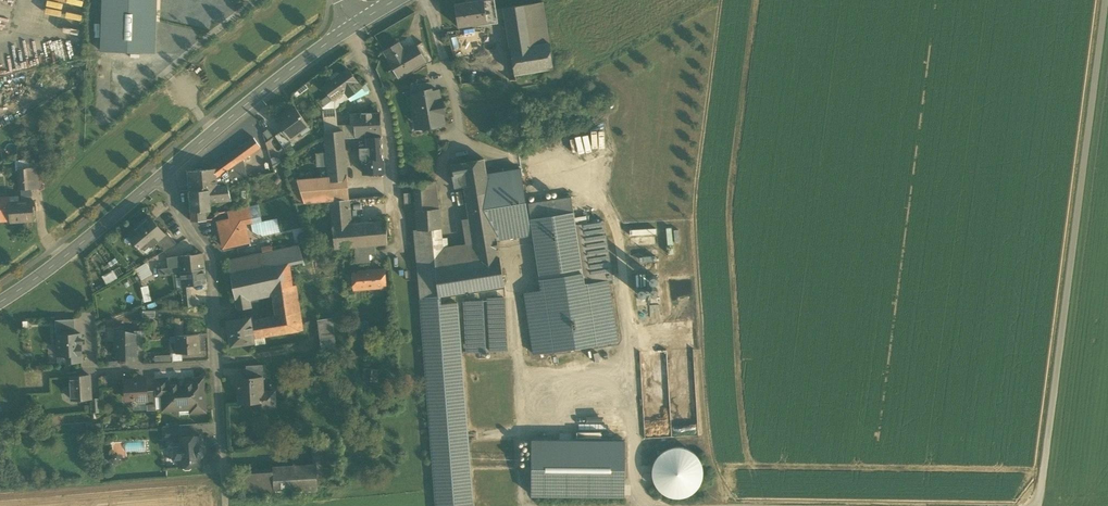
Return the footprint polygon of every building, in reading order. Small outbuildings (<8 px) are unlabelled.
[(155,53),(157,0),(102,0),(101,51),(155,53)] [(455,5),(458,26),(487,22),(484,4),(484,0),(455,5)] [(506,19),(514,75),(552,69),(553,69),(553,68),(552,68),(543,2),(504,8),(506,19)] [(484,4),(487,22),(497,20),(495,9),(494,3),(484,4)] [(506,19),(504,8),(495,9),(497,20),(506,19)] [(424,62),(426,64),(432,60),(422,42),(416,46),(426,61),(424,62)] [(398,77),(399,78),(424,62),(426,61),(416,46),(415,44),(404,51),(399,43),(384,52),(394,69),(396,68),(400,75),(398,77)] [(323,87),(330,95),(332,99),(344,90),(349,97),(362,87),(361,87),(348,68),(323,87)] [(396,68),(394,69),(389,72),(393,80),(398,77),(400,75),(396,68)] [(410,85),(411,95),(421,93),(421,91),(431,89),(429,82),(410,85)] [(306,84),(293,93),(296,97),(308,88),(306,84)] [(349,98),(350,101),(369,93),(369,90),(370,89),(366,85),(365,84),(361,87),(362,87),(349,97),(350,98),(349,98)] [(430,126),(430,128),(438,127),(437,125),(444,124),(442,114),(444,113),(442,100),(440,100),(438,90),(431,91),(431,89),(421,91),(421,93),(411,95),(414,107),(412,107),(414,120),(419,119),(421,128),(430,126)] [(350,98),(349,97),(344,90),(332,99),(330,95),(321,102),(322,108),(336,107),(336,104),(349,98),(350,98)] [(281,131),(288,140),(308,125),(295,107),(276,121),(282,130),(281,131)] [(354,137),(367,137),(381,136),(380,112),(353,114),(354,124),(354,137)] [(323,115),(325,132),(338,131),(336,113),(323,115)] [(344,138),(354,137),(354,124),(343,124),(343,130),(344,138)] [(267,129),(262,132),(267,139),(274,134),(271,129),(269,131),(267,129)] [(495,129),(491,132),(498,142),(502,140),(495,129)] [(328,166),(328,176),(329,181),(348,180),(344,138),(343,130),(338,131),(325,132),(325,137),(326,152),(328,166)] [(275,135),(284,148),(290,144),(288,140),(281,131),(275,135)] [(382,136),(381,136),(367,137),(367,147),(368,155),(365,155),(365,158),(363,158),(363,160),(364,174),(383,172),(383,159),(382,136)] [(215,170),(216,178),(217,178),(229,169),(241,160),(260,147),(254,137),(253,138),(209,170),(215,170)] [(359,160),(363,160),(363,158),(365,158),(365,155),(368,155),(367,147),(359,147),(359,160)] [(316,167),(328,166),(326,152),(315,153),(316,167)] [(273,157),(271,158),(273,166),(281,161),(279,158),(273,157)] [(19,168),(29,168),(29,163),(29,159),(15,160),(16,171),(19,170),(19,168)] [(469,210),(471,209),(491,206),(486,174),(483,160),(484,160),(484,159),(483,159),(453,164),(455,176),(463,175),(465,186),(469,210)] [(229,169),(233,183),(246,180),(241,160),(229,169)] [(29,168),(31,188),(40,188),(38,167),(29,168)] [(19,170),(21,189),(31,188),(29,168),(19,168),(19,170)] [(227,184),(233,183),(229,169),(217,178),(216,178),(217,186),(227,185),(226,184),(227,184)] [(520,169),(486,174),(491,206),(496,239),(531,234),(520,169)] [(188,172),(189,191),(209,189),(208,187),(210,187),(217,186),(216,178),(215,170),(209,170),(188,172)] [(453,177),(455,188),(465,186),(463,175),(455,176),(453,177)] [(349,199),(348,180),(329,181),(328,176),(297,179),(288,180),(293,196),(296,204),(330,201),(349,199)] [(415,211),(416,211),(440,210),(439,205),(433,206),(432,195),(428,195),(428,181),(414,182),(415,211)] [(433,206),(439,205),(436,181),(428,181),(428,195),(432,195),(433,206)] [(217,186),(210,187),(210,201),(230,199),(227,184),(226,184),(227,185),(217,186)] [(211,202),(210,201),(210,187),(208,187),(209,189),(189,191),(191,211),(205,210),(208,210),(207,202),(211,202)] [(31,188),(21,189),(22,202),(32,201),(31,188)] [(10,203),(10,197),(0,198),(0,214),(0,220),(11,219),(11,221),(33,220),(32,201),(22,202),(19,202),(10,203)] [(540,280),(582,273),(575,224),(574,219),(571,197),(528,203),(540,280)] [(351,223),(349,199),(330,201),(334,248),(353,247),(351,223)] [(250,215),(251,222),(252,224),(262,221),(258,204),(248,206),(250,215)] [(229,211),(231,219),(250,215),(248,206),(229,211)] [(496,239),(491,206),(471,209),(473,217),(477,242),(496,239)] [(206,220),(205,210),(191,211),(192,221),(206,220)] [(416,211),(417,230),(441,228),(440,210),(416,211)] [(218,222),(224,247),(249,242),(245,223),(251,222),(250,215),(231,219),(218,222)] [(128,233),(144,252),(145,251),(142,247),(148,242),(151,246),(156,241),(165,234),(164,234),(149,216),(128,233)] [(461,219),(465,245),(477,242),(473,217),(461,219)] [(260,234),(263,236),(280,232),(277,218),(262,221),(252,224),(251,224),(253,232),(258,235),(260,234)] [(386,220),(351,223),(353,247),(355,247),(375,245),(387,244),(386,220)] [(604,220),(586,223),(575,224),(582,273),(584,284),(608,280),(613,279),(604,220)] [(441,228),(417,230),(417,237),(432,234),(434,249),(448,248),(447,237),(441,238),(441,228)] [(420,299),(438,296),(434,249),(432,234),(417,237),(417,230),(414,230),(420,299)] [(156,241),(164,251),(177,244),(167,231),(164,234),(165,234),(156,241)] [(504,285),(496,239),(477,242),(465,245),(448,248),(434,249),(438,296),(439,296),(504,285)] [(142,247),(145,251),(151,246),(148,242),(142,247)] [(290,263),(290,268),(305,264),(298,244),(273,250),(262,252),(228,259),(231,274),(290,263)] [(355,247),(356,255),(369,254),(375,253),(375,245),(355,247)] [(203,253),(179,256),(181,272),(205,268),(203,253)] [(369,254),(356,255),(356,262),(369,261),(369,254)] [(168,274),(181,272),(179,256),(168,258),(169,267),(158,269),(159,276),(169,275),(168,274)] [(134,269),(141,281),(153,274),(146,262),(134,269)] [(251,320),(254,337),(265,335),(303,329),(296,284),(293,285),(290,268),(290,263),(231,274),(236,299),(248,296),(273,291),(275,316),(251,320)] [(206,282),(205,268),(181,272),(181,277),(183,286),(190,284),(193,284),(199,283),(206,282)] [(118,278),(113,269),(101,276),(106,285),(118,278)] [(384,270),(373,271),(374,286),(385,286),(384,270)] [(355,288),(374,286),(373,271),(353,272),(355,288)] [(582,273),(540,280),(541,290),(524,292),(534,354),(617,341),(608,280),(584,284),(582,273)] [(190,284),(183,286),(183,290),(185,307),(192,306),(190,284)] [(149,285),(141,287),(144,302),(152,301),(149,285)] [(248,296),(236,299),(238,309),(250,308),(248,296)] [(439,296),(438,296),(420,299),(436,505),(473,505),(457,303),(440,304),(439,296)] [(487,299),(490,351),(495,350),(507,350),(504,298),(493,299),(487,299)] [(463,301),(466,352),(474,352),(485,351),(482,300),(471,301),(463,301)] [(227,321),(231,346),(255,342),(254,337),(251,320),(251,317),(227,321)] [(318,319),(322,351),(336,349),(332,318),(318,319)] [(55,320),(56,336),(57,336),(57,335),(75,334),(74,319),(55,320)] [(107,341),(116,341),(116,330),(107,330),(107,341)] [(117,348),(118,358),(128,358),(128,354),(135,354),(135,350),(135,334),(134,334),(124,335),(124,330),(116,330),(116,341),(116,348),(117,348)] [(135,350),(143,350),(143,330),(134,330),(134,334),(135,334),(135,350)] [(68,354),(68,361),(82,361),(81,333),(75,334),(57,335),(57,336),(58,345),(56,345),(57,355),(68,354)] [(180,345),(180,353),(182,353),(200,352),(199,334),(181,335),(176,335),(176,342),(176,345),(180,345)] [(254,337),(255,342),(255,345),(266,343),(265,335),(254,337)] [(68,364),(68,361),(68,354),(57,355),(57,364),(68,364)] [(155,356),(155,363),(173,362),(173,361),(173,355),(170,355),(155,356)] [(262,378),(263,378),(262,365),(246,366),(247,378),(262,378)] [(378,369),(365,367),(364,380),(377,381),(378,369)] [(71,377),(72,399),(91,398),(90,375),(71,377)] [(107,376),(99,376),(99,387),(108,387),(107,376)] [(155,378),(155,390),(156,396),(162,395),(168,395),(168,383),(169,383),(168,378),(155,378)] [(180,413),(181,414),(190,413),(191,412),(205,411),(203,378),(193,378),(194,382),(169,383),(168,383),(168,395),(162,395),(163,406),(163,410),(172,410),(180,409),(180,413)] [(238,379),(239,403),(241,403),(240,401),(262,399),(262,402),(263,402),(262,392),(262,378),(247,378),(238,379)] [(135,399),(138,401),(146,401),(147,401),(147,391),(146,379),(125,380),(126,389),(124,390),(124,395),(126,396),(126,399),(132,399),(135,399)] [(156,406),(156,396),(155,390),(147,391),(147,401),(146,401),(147,409),(147,410),(156,410),(156,406)] [(275,391),(262,392),(263,402),(263,407),(276,406),(275,391)] [(100,397),(91,398),(92,412),(100,412),(100,397)] [(135,399),(132,399),(133,410),(147,409),(146,401),(138,401),(135,399)] [(163,426),(164,439),(178,438),(178,437),(181,437),(180,425),(163,426)] [(257,435),(247,435),(247,443),(257,443),(257,435)] [(182,466),(185,470),(190,469),(193,466),(193,465),(202,464),(202,456),(205,452),(204,447),(201,444),(200,436),(181,437),(178,437),(178,438),(178,446),(177,446),(174,449),(175,455),(178,457),(179,457),(180,466),(182,466)] [(317,464),(316,464),(317,485),(336,484),(334,440),(316,441),(317,464)] [(624,441),(532,440),(531,495),(624,496),(624,441)] [(700,483),(703,473),(701,463),(696,455),(688,449),(678,447),(668,449),(660,454),(654,462),(652,472),(653,481),(659,490),(667,495),(677,498),(686,496),(695,491),(700,483)] [(118,453),(112,454),(111,459),(114,463),(119,462),(121,457),(118,453)] [(273,467),(273,471),(274,493),(318,490),(317,485),(316,464),(273,467)] [(242,495),(274,493),(273,471),(240,473),(242,495)]
